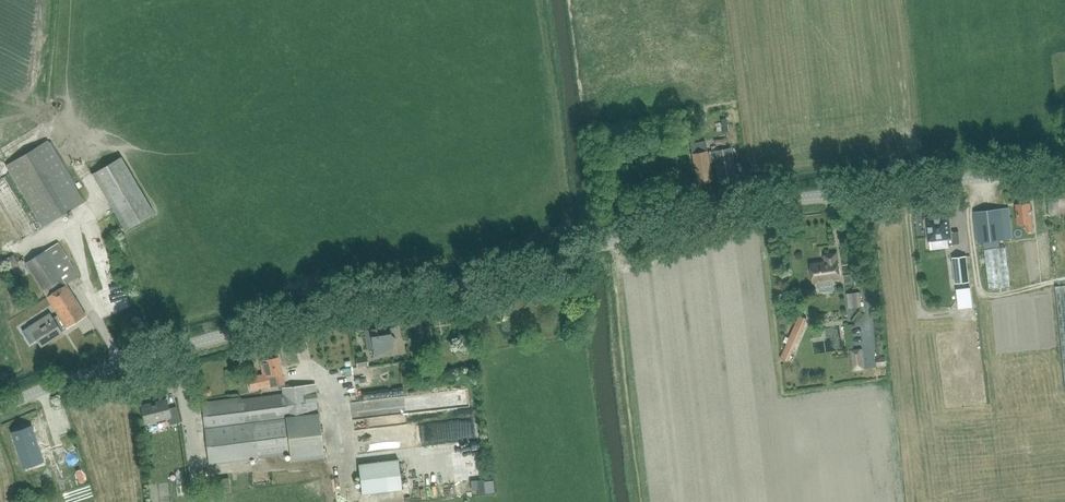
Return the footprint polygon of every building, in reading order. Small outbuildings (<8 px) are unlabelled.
[(42,227),(84,202),(48,140),(6,165),(42,227)] [(713,181),(707,152),(710,151),(708,140),(695,143),(695,145),(692,145),(693,153),(691,153),(697,184),(713,181)] [(718,176),(736,173),(731,147),(713,150),(713,152),(709,153),(710,158),(714,158),(718,176)] [(90,174),(97,185),(124,231),(152,214),(119,157),(90,174)] [(1026,233),(1033,232),(1030,204),(1015,205),(1018,225),(1025,224),(1026,233)] [(977,243),(1004,240),(1001,210),(974,213),(977,243)] [(949,215),(926,218),(925,220),(927,241),(929,242),(948,240),(948,246),(960,244),(958,232),(951,233),(949,215)] [(25,262),(56,313),(61,320),(66,328),(85,317),(65,284),(78,276),(57,242),(25,262)] [(989,289),(1010,286),(1006,247),(985,250),(989,289)] [(11,268),(19,264),(13,253),(6,258),(11,268)] [(824,257),(825,264),(825,266),(821,266),(820,265),(811,266),(813,283),(818,282),(819,293),(833,291),(831,281),(839,280),(836,255),(824,257)] [(968,283),(965,257),(952,258),(955,284),(968,283)] [(849,309),(862,307),(860,292),(846,293),(849,309)] [(66,328),(61,320),(56,313),(52,316),(51,317),(49,314),(28,327),(41,347),(63,334),(61,332),(66,328)] [(783,342),(787,343),(780,358),(789,362),(808,319),(799,315),(789,338),(786,336),(783,342)] [(365,330),(368,350),(373,349),(374,355),(381,354),(380,348),(393,346),(392,343),(396,339),(391,335),(391,333),(387,333),(386,330),(382,330),(377,331),(377,328),(365,330)] [(852,371),(865,369),(863,348),(850,350),(852,371)] [(368,365),(367,356),(356,358),(357,366),(368,365)] [(209,464),(257,458),(291,454),(291,461),(324,458),(315,384),(285,387),(279,357),(259,361),(262,374),(256,375),(259,388),(270,386),(270,387),(281,384),(282,387),(283,394),(239,399),(239,398),(202,402),(209,464)] [(171,424),(180,422),(176,406),(169,408),(167,401),(152,405),(151,403),(141,406),(145,424),(169,418),(171,424)] [(31,426),(12,432),(20,458),(21,457),(22,462),(34,458),(34,459),(38,457),(35,449),(38,448),(31,426)] [(402,489),(398,460),(358,464),(362,494),(402,489)]
